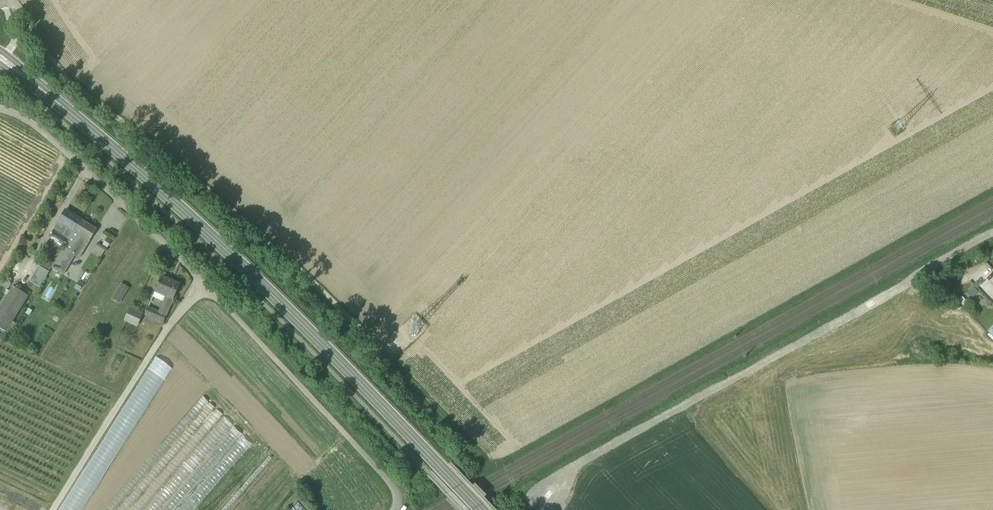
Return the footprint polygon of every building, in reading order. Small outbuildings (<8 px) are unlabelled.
[(59,222),(60,222),(74,231),(81,220),(66,210),(59,222)] [(81,220),(74,231),(90,240),(97,229),(81,220)] [(65,247),(74,231),(60,222),(50,238),(65,247)] [(90,240),(74,231),(65,247),(52,268),(64,274),(75,255),(79,258),(90,240)] [(112,240),(107,237),(103,244),(107,247),(112,240)] [(105,251),(97,246),(93,253),(101,258),(105,251)] [(29,282),(40,288),(49,273),(38,267),(29,282)] [(155,292),(166,297),(173,300),(180,284),(162,276),(155,292)] [(79,291),(85,284),(79,280),(74,288),(79,291)] [(113,299),(120,303),(129,288),(122,284),(113,299)] [(979,292),(973,286),(966,293),(972,299),(979,292)] [(6,333),(28,297),(13,287),(0,308),(0,329),(6,333)] [(161,299),(164,301),(166,297),(155,292),(153,296),(161,299)] [(167,315),(173,300),(166,297),(164,301),(159,312),(167,315)] [(145,315),(163,323),(167,315),(159,312),(148,307),(145,315)] [(126,320),(137,326),(142,314),(131,309),(126,320)] [(241,431),(234,426),(235,425),(225,418),(160,495),(164,499),(169,493),(171,495),(198,463),(201,465),(167,505),(157,497),(146,509),(173,509),(176,507),(187,493),(188,494),(241,431)] [(252,442),(245,435),(180,509),(193,509),(252,442)]
